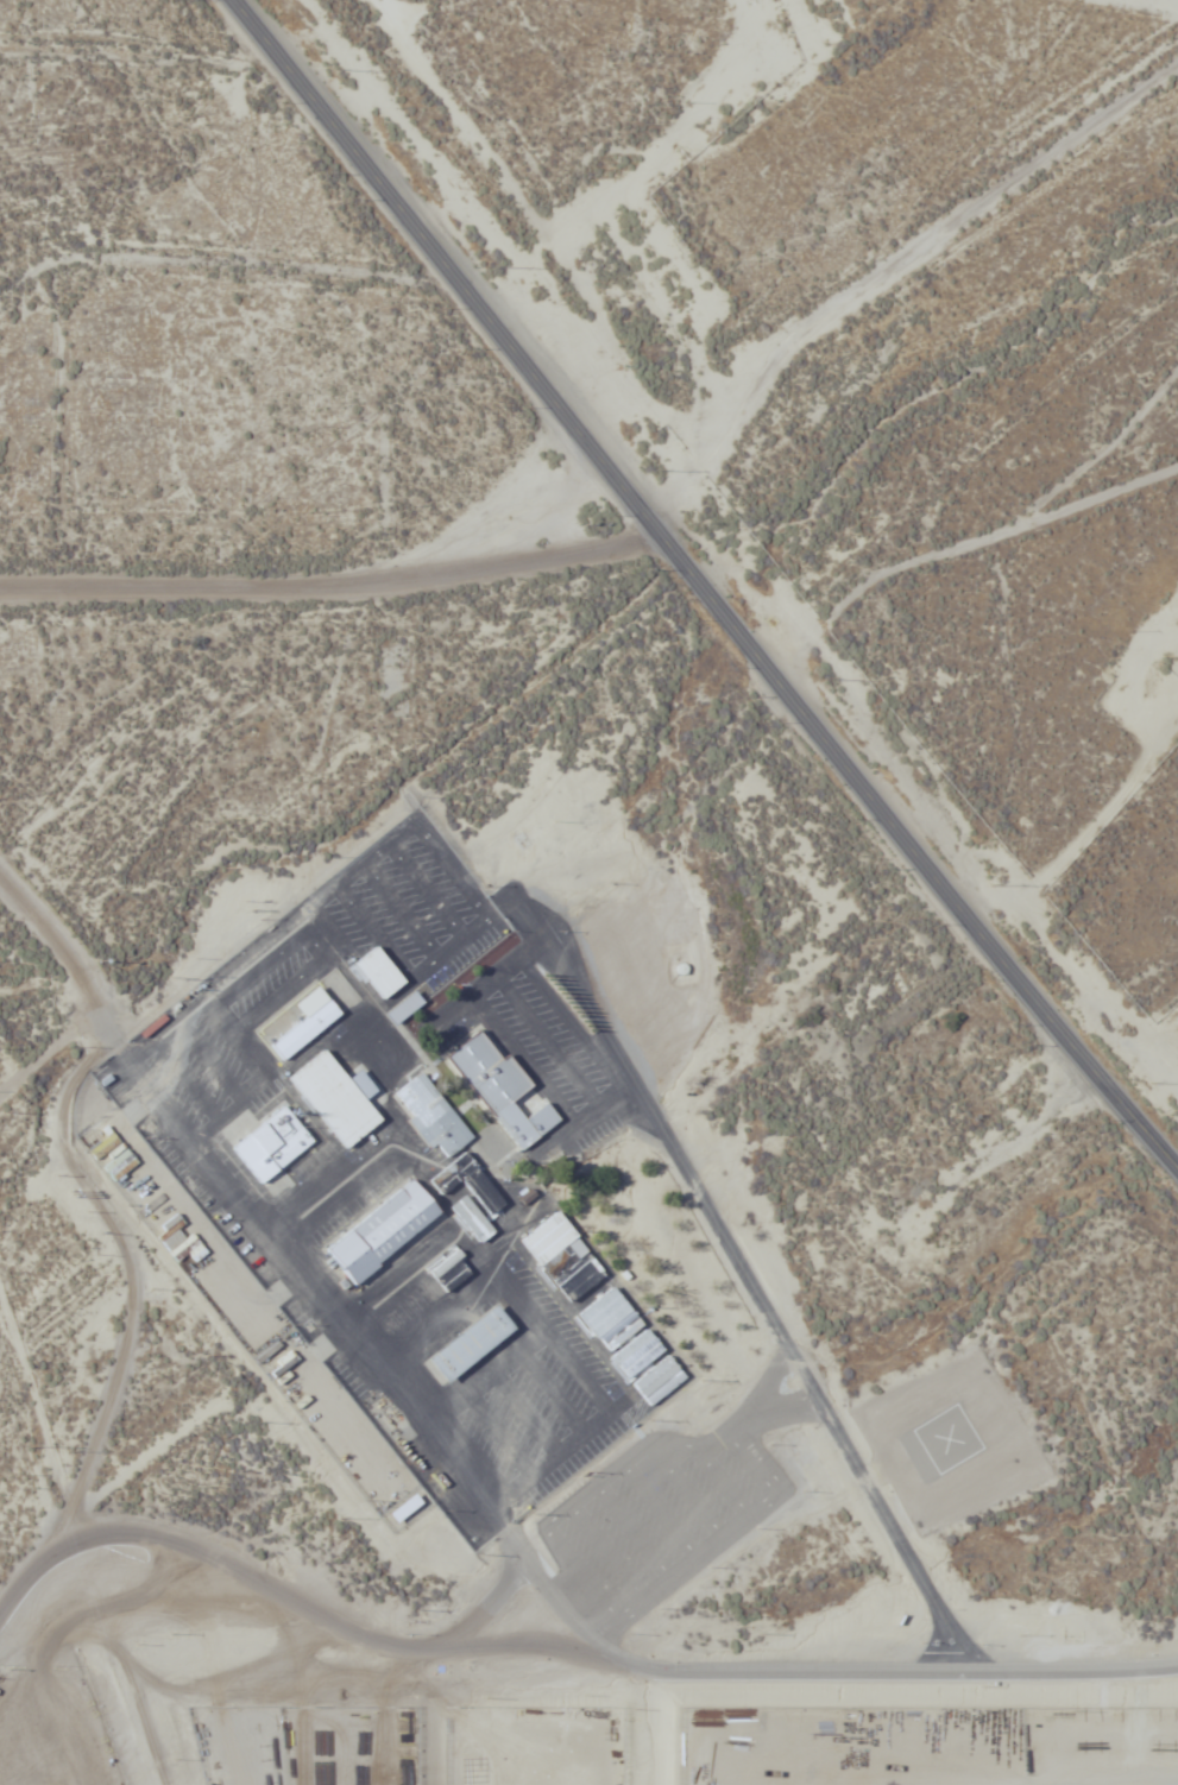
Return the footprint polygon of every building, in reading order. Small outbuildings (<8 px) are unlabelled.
[(351,963),(381,1003),(407,983),(377,944),(351,963)] [(343,1018),(322,987),(257,1029),(277,1061),(343,1018)] [(448,1055),(520,1152),(561,1121),(547,1103),(525,1119),(513,1102),(533,1086),(510,1055),(503,1060),(481,1030),(448,1055)] [(362,1071),(349,1080),(325,1048),(286,1077),(342,1151),(383,1121),(367,1100),(378,1092),(362,1071)] [(419,1071),(388,1094),(430,1147),(435,1143),(446,1158),(472,1138),(419,1071)] [(228,1147),(258,1185),(313,1142),(282,1104),(228,1147)] [(504,1207),(467,1152),(428,1179),(439,1196),(459,1183),(467,1193),(451,1204),(479,1245),(496,1233),(486,1219),(504,1207)] [(443,1216),(415,1178),(324,1245),(351,1283),(443,1216)] [(607,1278),(560,1208),(519,1236),(566,1306),(607,1278)] [(183,1253),(192,1264),(205,1252),(189,1232),(182,1238),(173,1227),(157,1240),(174,1261),(183,1253)] [(464,1255),(448,1245),(428,1275),(452,1292),(469,1268),(459,1261),(464,1255)] [(425,1306),(437,1298),(428,1284),(416,1293),(425,1306)] [(664,1355),(618,1285),(578,1312),(607,1356),(607,1355),(624,1381),(664,1355)] [(516,1331),(498,1306),(427,1357),(445,1382),(516,1331)] [(631,1383),(650,1407),(687,1378),(669,1354),(631,1383)] [(421,1503),(414,1493),(388,1513),(395,1522),(421,1503)]
